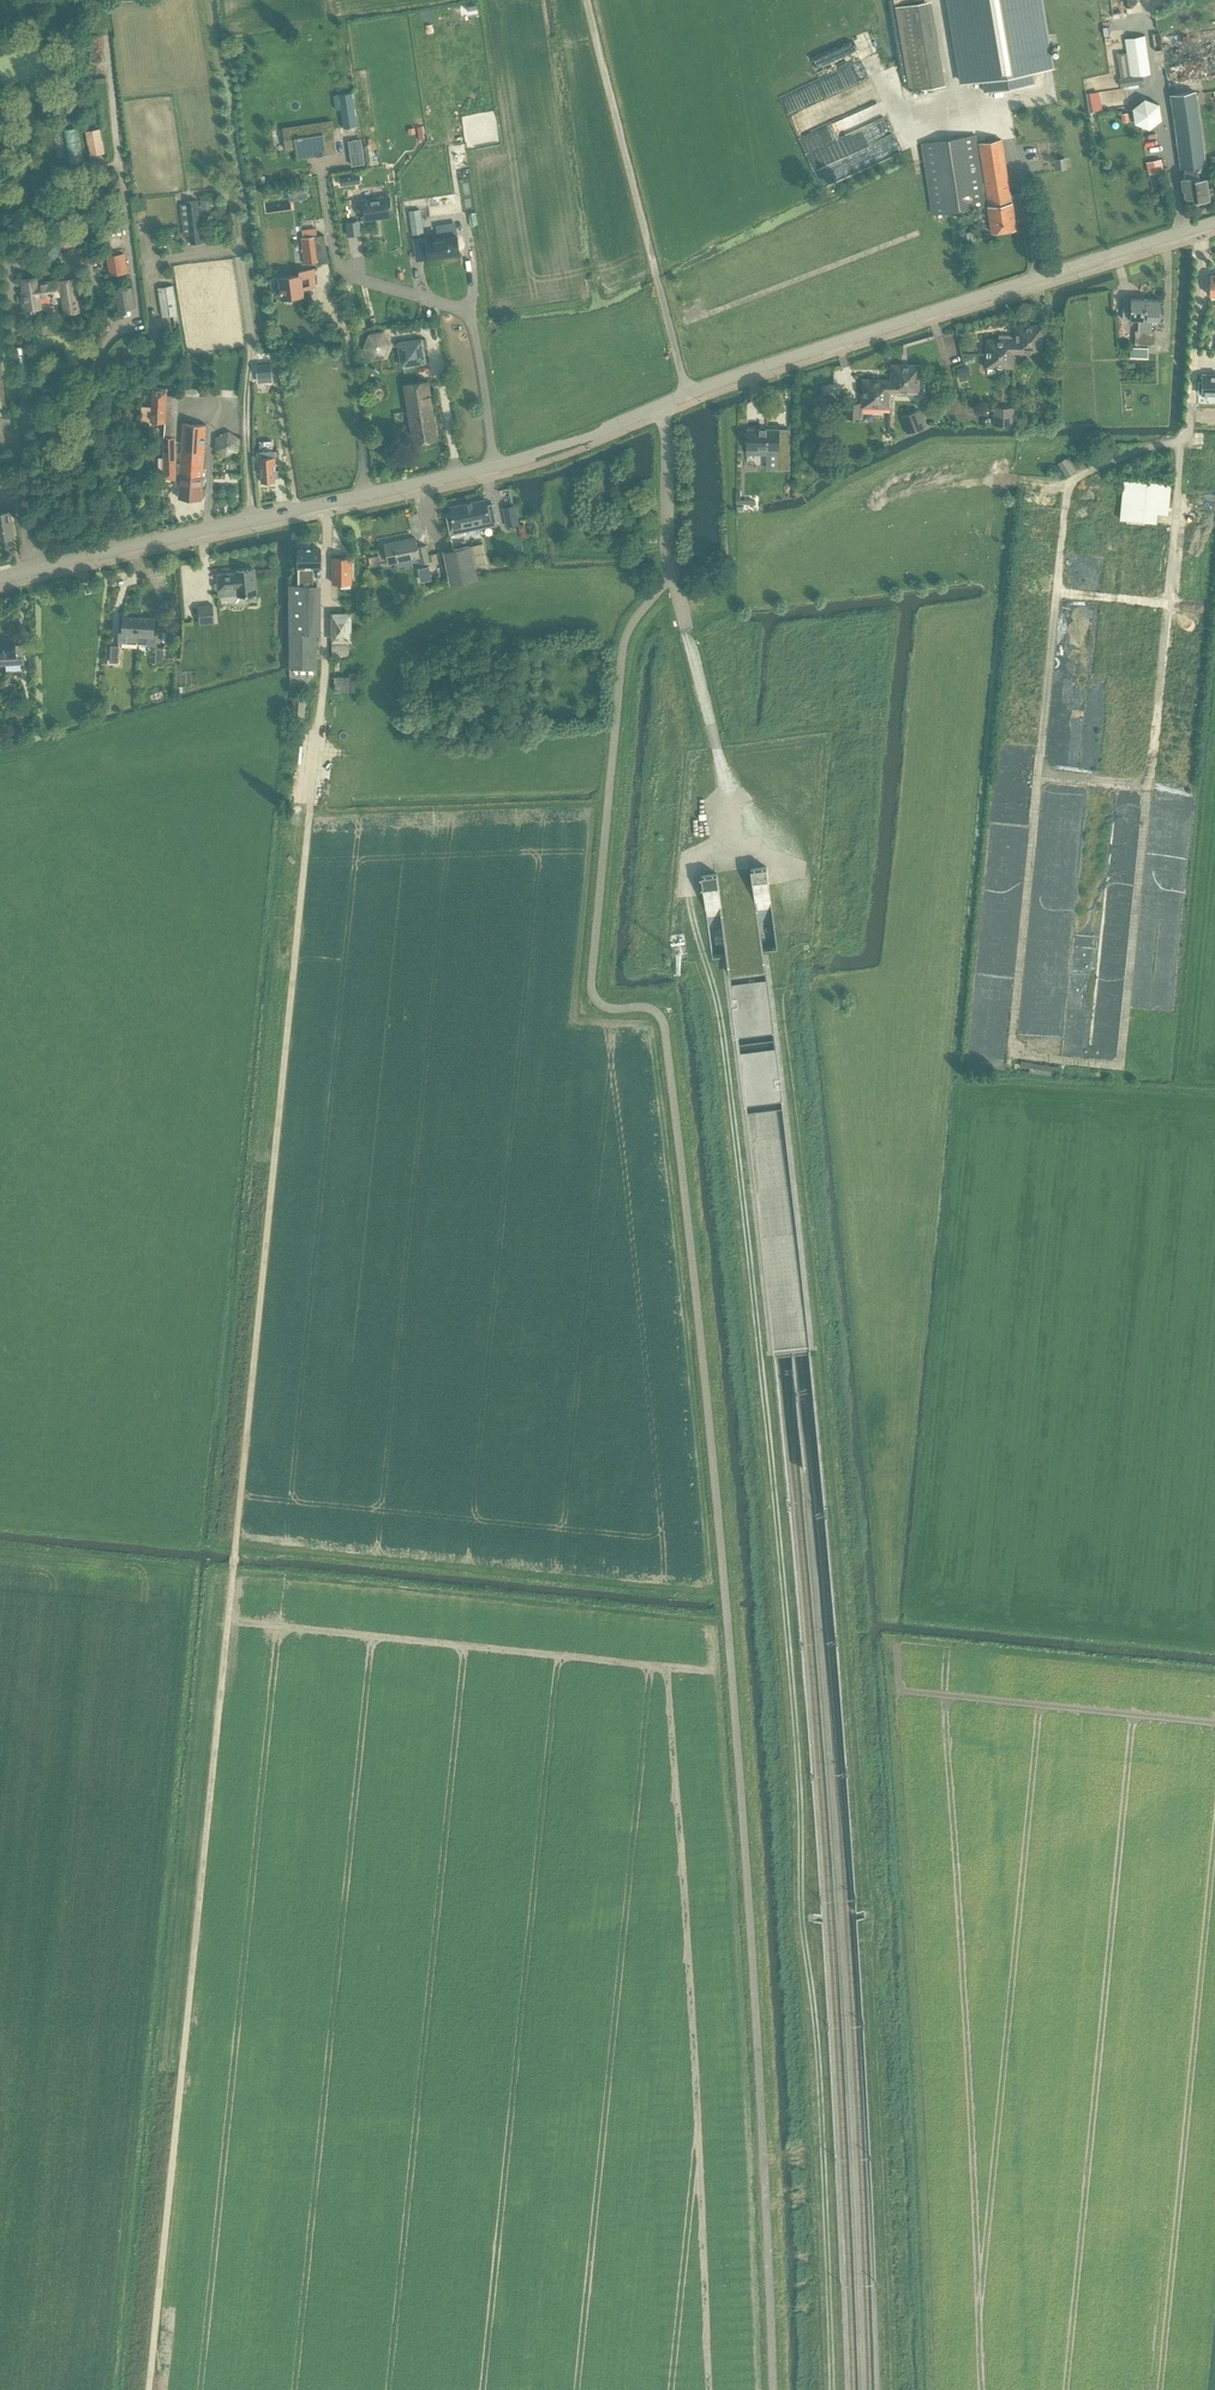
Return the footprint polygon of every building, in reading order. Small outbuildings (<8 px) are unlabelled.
[(962,82),(981,78),(984,91),(1034,83),(1032,70),(1051,67),(1040,0),(948,0),(962,82)] [(895,6),(910,91),(939,86),(924,1),(895,6)] [(1162,37),(1169,85),(1214,78),(1214,29),(1162,37)] [(1125,38),(1130,77),(1119,79),(1120,86),(1143,83),(1142,75),(1149,74),(1144,35),(1125,38)] [(1195,91),(1171,94),(1180,167),(1180,168),(1185,168),(1185,172),(1183,172),(1183,177),(1181,177),(1182,184),(1183,184),(1184,192),(1185,198),(1196,197),(1196,201),(1208,200),(1205,177),(1207,177),(1206,169),(1199,170),(1199,166),(1205,165),(1204,164),(1195,91)] [(352,92),(333,95),(336,109),(340,109),(343,128),(357,125),(352,92)] [(1097,92),(1086,94),(1089,112),(1101,110),(1097,92)] [(1133,108),(1135,123),(1149,128),(1161,119),(1159,104),(1145,98),(1133,108)] [(1127,113),(1120,114),(1122,122),(1129,121),(1127,113)] [(331,121),(298,126),(299,137),(295,138),(298,158),(336,152),(331,121)] [(63,129),(68,164),(82,161),(77,127),(63,129)] [(101,140),(99,129),(85,131),(87,145),(88,144),(90,155),(105,153),(103,140),(101,140)] [(921,142),(932,215),(985,207),(974,134),(921,142)] [(361,139),(348,141),(349,147),(362,145),(361,139)] [(1001,139),(978,143),(988,206),(987,207),(992,233),(1016,229),(1013,209),(1020,208),(1018,193),(1010,194),(1001,139)] [(1064,158),(1055,159),(1056,169),(1066,167),(1064,158)] [(359,174),(350,176),(351,183),(361,182),(359,174)] [(305,187),(298,188),(300,199),(306,198),(305,187)] [(138,197),(139,210),(147,210),(146,199),(146,196),(138,197)] [(389,196),(361,200),(363,220),(392,216),(389,196)] [(186,203),(180,204),(183,236),(190,235),(191,243),(202,241),(197,199),(186,201),(186,203)] [(411,220),(413,234),(420,233),(418,219),(411,220)] [(303,237),(301,237),(304,262),(312,261),(320,260),(319,254),(328,252),(326,244),(324,234),(316,235),(315,229),(303,231),(303,237)] [(425,236),(413,237),(415,249),(427,247),(429,258),(429,259),(460,254),(459,252),(457,235),(457,234),(456,233),(439,235),(439,238),(437,238),(426,240),(425,236)] [(962,234),(961,234),(962,244),(964,243),(973,242),(973,241),(972,233),(962,234)] [(122,253),(107,256),(109,275),(125,273),(122,253)] [(300,274),(269,279),(271,292),(281,290),(282,298),(303,295),(302,287),(315,286),(313,268),(299,270),(300,274)] [(24,291),(20,292),(22,303),(26,303),(27,309),(40,307),(38,297),(61,294),(64,314),(79,311),(76,296),(68,297),(65,279),(36,284),(35,277),(22,279),(24,291)] [(160,287),(158,287),(162,317),(164,317),(173,316),(175,326),(179,325),(177,315),(173,285),(160,287)] [(131,287),(114,289),(117,311),(134,308),(131,287)] [(1138,320),(1138,330),(1145,330),(1145,299),(1130,299),(1130,311),(1122,311),(1123,311),(1122,319),(1138,320)] [(1135,330),(1135,337),(1154,338),(1154,331),(1152,331),(1152,320),(1160,320),(1160,299),(1145,299),(1145,330),(1138,330),(1135,330)] [(1014,325),(1014,342),(1014,354),(1042,354),(1043,325),(1014,325)] [(382,332),(369,335),(364,347),(372,357),(387,355),(391,343),(382,332)] [(399,342),(397,343),(401,364),(403,366),(404,372),(415,371),(413,364),(423,362),(424,360),(421,340),(419,338),(399,342)] [(1014,368),(1014,354),(1014,342),(998,342),(998,339),(985,339),(985,368),(1014,368)] [(1130,348),(1130,358),(1148,358),(1148,348),(1130,348)] [(973,355),(964,358),(966,364),(975,362),(973,355)] [(271,363),(256,365),(257,377),(272,376),(271,363)] [(891,364),(890,381),(891,392),(919,393),(920,364),(891,364)] [(956,368),(959,377),(971,374),(968,364),(956,368)] [(181,377),(186,380),(191,370),(186,368),(181,377)] [(1198,393),(1202,393),(1202,395),(1214,395),(1214,375),(1202,374),(1202,381),(1198,381),(1198,393)] [(891,392),(890,381),(875,381),(875,378),(862,378),(862,403),(847,402),(847,417),(862,418),(862,407),(890,407),(891,392)] [(404,384),(413,443),(437,439),(428,380),(404,384)] [(153,387),(151,421),(165,422),(167,388),(153,387)] [(166,405),(177,406),(178,395),(166,395),(166,405)] [(994,407),(994,417),(1013,417),(1013,407),(994,407)] [(901,417),(904,425),(922,418),(919,409),(901,417)] [(1013,417),(994,417),(994,426),(1013,426),(1013,417)] [(922,418),(904,425),(908,433),(926,426),(922,418)] [(176,479),(175,479),(175,485),(179,486),(179,498),(201,499),(206,424),(183,423),(180,471),(176,471),(176,479)] [(747,429),(747,454),(777,454),(777,469),(789,469),(790,469),(790,431),(789,431),(778,431),(778,429),(766,429),(766,428),(765,428),(765,429),(760,429),(760,428),(759,428),(759,429),(747,429)] [(273,436),(275,448),(283,447),(281,435),(273,436)] [(161,470),(160,478),(175,479),(176,479),(176,471),(176,437),(164,437),(164,470),(161,470)] [(275,450),(258,451),(258,468),(258,472),(262,472),(262,481),(263,481),(266,482),(270,482),(273,481),(274,481),(274,465),(276,465),(275,450)] [(1067,457),(1058,463),(1066,477),(1076,471),(1067,457)] [(1119,520),(1156,523),(1157,514),(1167,515),(1170,484),(1123,479),(1119,520)] [(451,512),(445,513),(450,534),(497,524),(492,503),(487,504),(486,499),(471,502),(464,503),(464,504),(450,507),(451,512)] [(516,514),(514,505),(503,507),(504,516),(516,514)] [(14,537),(11,511),(0,513),(0,539),(14,537)] [(418,546),(416,536),(385,541),(389,560),(419,555),(421,562),(430,561),(426,545),(418,546)] [(482,542),(470,545),(474,566),(487,564),(482,542)] [(474,566),(470,545),(443,551),(450,583),(477,578),(474,566)] [(311,549),(297,549),(298,585),(311,585),(311,565),(320,565),(320,549),(311,549)] [(332,558),(332,582),(351,582),(351,558),(332,558)] [(218,582),(215,582),(216,588),(218,588),(219,595),(238,593),(238,595),(241,594),(241,596),(247,596),(247,594),(257,593),(255,569),(235,570),(236,572),(217,574),(218,582)] [(212,605),(198,606),(199,621),(214,620),(212,605)] [(119,624),(118,641),(137,642),(138,616),(123,615),(122,624),(119,624)] [(138,616),(137,642),(156,644),(158,626),(154,626),(155,617),(138,616)] [(316,635),(290,635),(290,667),(290,671),(290,684),(290,688),(316,688),(316,635)] [(0,639),(0,658),(5,658),(6,664),(23,663),(21,645),(15,646),(15,638),(0,639)] [(331,656),(349,656),(349,643),(331,643),(331,656)] [(109,661),(117,662),(118,645),(110,644),(109,661)] [(155,664),(163,665),(164,648),(156,647),(155,664)] [(335,676),(334,691),(355,691),(355,674),(349,674),(349,676),(335,676)] [(292,714),(304,715),(306,695),(293,694),(292,714)] [(767,865),(753,867),(758,899),(764,951),(779,949),(767,865)] [(729,977),(767,972),(764,951),(753,867),(716,872),(726,955),(729,977)] [(726,955),(716,872),(700,874),(703,895),(710,957),(722,956),(726,955)] [(1019,1071),(1057,1074),(1058,1065),(1020,1061),(1019,1071)] [(768,1351),(766,1351),(767,1356),(772,1356),(773,1355),(774,1355),(784,1354),(787,1354),(791,1354),(793,1353),(797,1353),(800,1353),(810,1352),(811,1351),(812,1351),(816,1351),(819,1351),(818,1345),(817,1346),(809,1346),(774,1350),(768,1351)]
